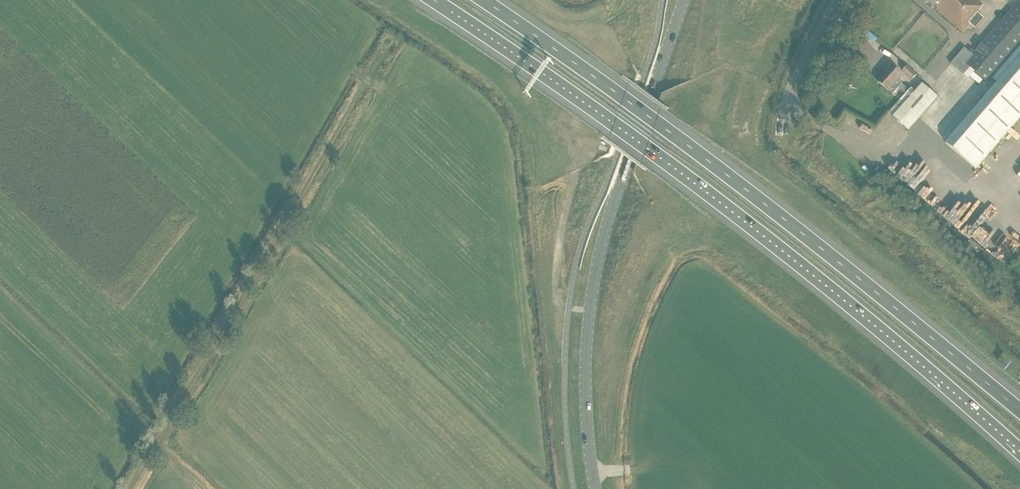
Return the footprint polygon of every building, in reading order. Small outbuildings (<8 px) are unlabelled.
[(936,10),(944,0),(927,0),(931,3),(929,6),(935,11),(936,10)] [(978,0),(944,0),(936,10),(962,32),(969,23),(975,28),(984,18),(977,12),(983,4),(978,0)] [(964,75),(968,78),(972,74),(978,79),(980,76),(987,82),(991,77),(1019,44),(1019,0),(972,54),(964,48),(951,64),(964,75)] [(976,170),(1019,119),(1019,44),(991,77),(997,82),(945,143),(976,170)] [(878,81),(887,89),(887,88),(893,94),(898,88),(905,94),(904,95),(909,99),(915,91),(911,88),(909,91),(901,84),(902,83),(898,79),(902,74),(891,65),(878,81)] [(907,66),(902,71),(911,80),(916,75),(907,66)] [(893,116),(908,130),(938,96),(923,83),(915,91),(909,99),(904,104),(899,99),(888,112),(893,116)] [(537,140),(529,151),(540,159),(548,148),(537,140)] [(934,149),(938,155),(946,150),(943,144),(934,149)] [(894,168),(899,171),(905,164),(900,160),(894,168)] [(910,187),(927,167),(919,161),(916,164),(913,162),(902,176),(907,180),(905,182),(910,187)] [(934,203),(943,192),(941,190),(945,185),(938,179),(941,175),(933,169),(919,186),(927,192),(928,191),(934,195),(930,200),(934,203)] [(947,196),(947,197),(939,204),(949,216),(963,204),(952,192),(947,196)] [(971,199),(954,222),(960,227),(970,214),(974,217),(982,207),(971,199)] [(982,241),(986,244),(993,234),(988,231),(982,241)] [(1005,418),(1000,410),(993,414),(998,422),(1005,418)]
